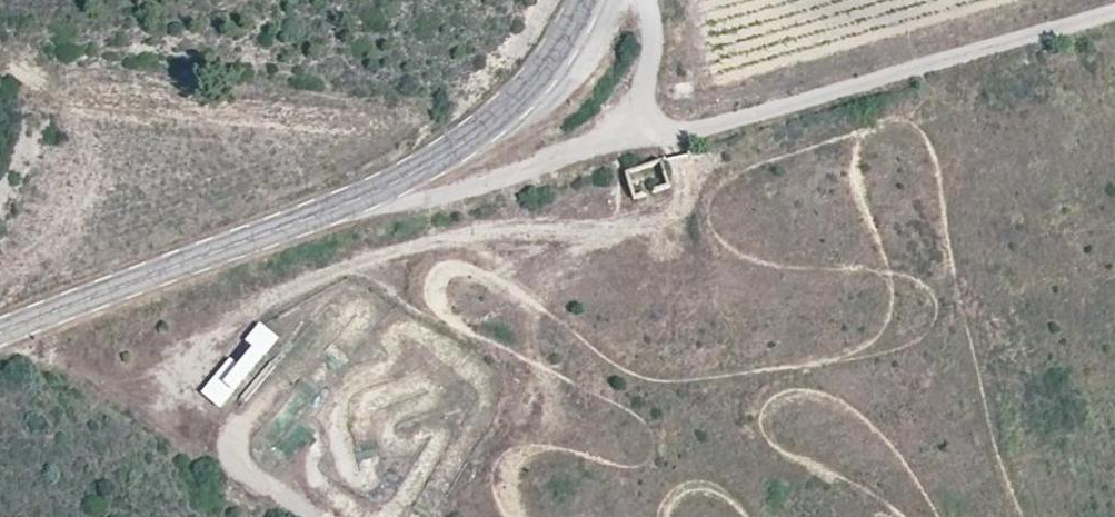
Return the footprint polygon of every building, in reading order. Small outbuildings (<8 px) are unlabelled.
[(625,173),(634,200),(671,187),(662,160),(625,173)] [(280,340),(261,324),(246,342),(255,350),(240,367),(230,359),(201,393),(220,410),(280,340)]
